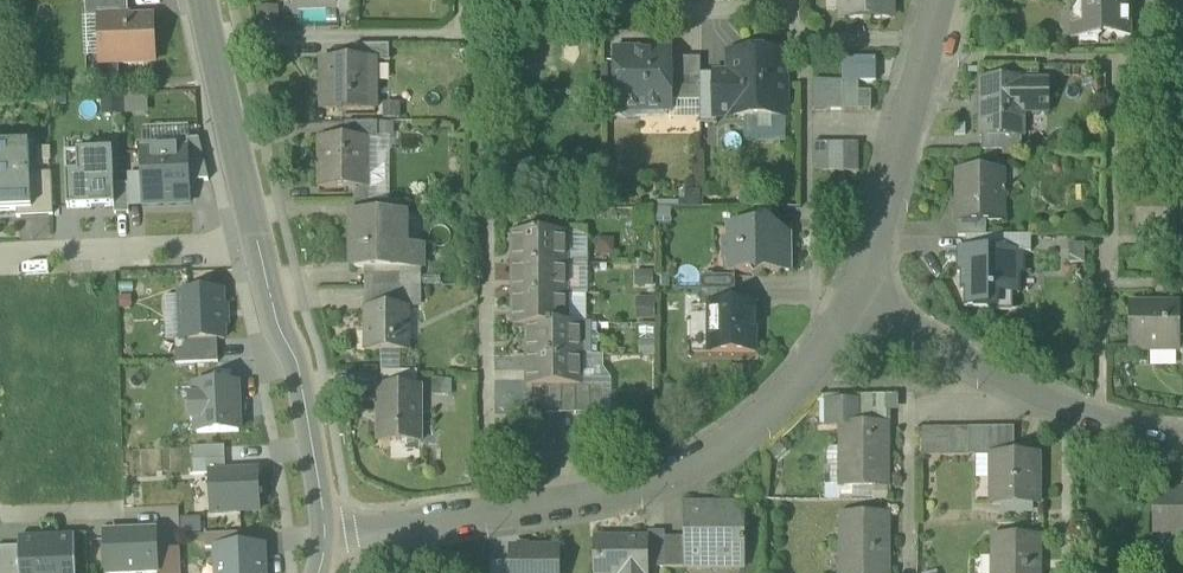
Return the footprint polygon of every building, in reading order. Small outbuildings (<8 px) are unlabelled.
[(86,20),(99,19),(99,18),(128,17),(128,0),(85,0),(86,20)] [(892,19),(891,0),(842,0),(842,19),(892,19)] [(1100,42),(1105,33),(1114,37),(1131,37),(1131,26),(1130,26),(1129,18),(1136,18),(1136,4),(1129,0),(1081,0),(1081,4),(1073,16),(1079,20),(1080,39),(1094,39),(1100,42)] [(107,58),(115,65),(155,63),(153,20),(129,21),(128,17),(99,18),(99,19),(100,36),(107,42),(107,58)] [(99,19),(86,20),(87,59),(107,58),(107,42),(100,36),(99,19)] [(375,62),(390,62),(389,46),(354,46),(354,61),(375,61),(375,62)] [(626,117),(641,117),(646,112),(670,112),(670,102),(670,59),(670,55),(653,55),(653,51),(616,52),(616,112),(621,112),(626,117)] [(730,117),(786,117),(786,55),(751,56),(748,52),(744,52),(740,56),(739,60),(743,64),(743,74),(730,74),(715,75),(715,117),(717,117),(730,117)] [(670,102),(700,102),(701,75),(701,59),(670,59),(670,102)] [(322,110),(375,109),(375,62),(375,61),(354,61),(321,61),(322,110)] [(715,75),(701,75),(700,102),(700,124),(717,124),(717,117),(715,117),(715,75)] [(813,111),(828,111),(828,83),(812,82),(813,111)] [(1022,137),(1024,137),(1024,107),(1047,107),(1047,82),(980,82),(981,137),(982,137),(1022,137)] [(828,111),(843,111),(843,83),(828,83),(828,111)] [(859,83),(843,83),(843,111),(859,111),(859,93),(859,83)] [(859,111),(871,111),(871,93),(859,93),(859,111)] [(125,115),(125,117),(149,115),(148,96),(124,97),(125,115)] [(125,115),(124,97),(102,98),(103,116),(125,115)] [(368,139),(378,139),(378,136),(378,124),(345,124),(345,139),(368,139)] [(143,128),(144,149),(182,147),(182,141),(190,141),(189,126),(143,128)] [(390,136),(378,136),(378,139),(368,139),(368,188),(368,202),(383,202),(390,202),(390,136)] [(1022,152),(1023,152),(1022,137),(982,137),(982,152),(1022,152)] [(354,188),(368,188),(368,139),(345,139),(318,139),(318,188),(354,188)] [(182,141),(182,147),(187,147),(189,182),(208,181),(199,141),(190,141),(182,141)] [(16,211),(32,210),(31,189),(30,175),(29,144),(0,145),(0,212),(16,211)] [(828,173),(828,145),(813,145),(813,173),(820,173),(828,173)] [(828,173),(844,173),(844,145),(828,145),(828,173)] [(859,145),(844,145),(844,173),(859,173),(859,145)] [(35,148),(36,166),(58,165),(58,147),(35,148)] [(144,149),(141,149),(143,206),(190,204),(189,182),(187,147),(182,147),(144,149)] [(65,154),(67,209),(114,207),(114,186),(112,152),(65,154)] [(991,223),(1003,223),(1003,191),(998,191),(998,173),(1002,173),(1003,173),(1003,172),(958,172),(958,223),(991,223)] [(32,210),(16,211),(16,218),(53,216),(51,174),(30,175),(31,189),(32,210)] [(114,207),(114,215),(129,214),(128,186),(114,186),(114,207)] [(354,188),(354,202),(368,202),(368,188),(354,188)] [(383,202),(368,202),(354,202),(354,216),(383,216),(383,202)] [(364,268),(420,268),(420,248),(403,248),(403,216),(383,216),(354,216),(354,268),(364,268)] [(958,237),(980,237),(991,237),(991,223),(958,223),(958,237)] [(735,273),(792,273),(792,251),(789,252),(789,235),(767,235),(767,228),(742,228),(742,242),(722,242),(723,262),(727,262),(727,273),(735,273)] [(513,234),(513,265),(566,265),(566,234),(513,234)] [(1031,237),(991,237),(980,237),(980,251),(1024,251),(1024,253),(1031,253),(1031,237)] [(965,308),(1013,308),(1012,272),(1024,272),(1024,253),(1024,251),(980,251),(958,252),(958,272),(962,273),(962,290),(965,290),(965,308)] [(513,265),(513,295),(566,295),(566,265),(513,265)] [(399,273),(399,287),(420,287),(420,268),(364,268),(364,273),(399,273)] [(364,273),(364,287),(399,287),(399,273),(364,273)] [(701,273),(701,291),(735,291),(735,273),(727,273),(701,273)] [(420,309),(420,287),(399,287),(399,303),(364,303),(364,309),(408,309),(420,309)] [(399,303),(399,287),(364,287),(364,303),(399,303)] [(735,306),(735,291),(701,291),(701,308),(709,307),(709,306),(735,306)] [(222,293),(180,294),(181,341),(181,342),(217,341),(217,340),(224,340),(224,326),(227,326),(227,307),(223,307),(222,293)] [(513,325),(528,325),(566,325),(566,295),(513,295),(513,325)] [(1130,351),(1179,351),(1179,338),(1179,305),(1130,305),(1130,351)] [(709,353),(756,353),(756,306),(735,306),(709,306),(709,307),(709,353)] [(401,351),(408,351),(408,309),(364,309),(364,351),(381,351),(401,351)] [(528,325),(528,356),(581,355),(580,325),(566,325),(528,325)] [(181,342),(181,341),(174,341),(175,364),(218,363),(217,341),(181,342)] [(381,351),(381,372),(401,372),(401,351),(381,351)] [(581,386),(581,355),(528,356),(528,387),(533,387),(547,387),(561,387),(575,387),(581,387),(581,386)] [(381,388),(417,388),(417,372),(401,372),(381,372),(381,388)] [(196,421),(197,434),(239,432),(237,385),(195,387),(195,399),(190,399),(191,421),(196,421)] [(575,414),(589,414),(589,386),(581,386),(581,387),(575,387),(575,414)] [(604,386),(589,386),(589,414),(604,414),(604,386)] [(533,414),(547,414),(547,387),(533,387),(533,414)] [(547,414),(561,414),(561,387),(547,387),(547,414)] [(561,414),(575,414),(575,387),(561,387),(561,414)] [(377,442),(421,442),(421,388),(417,388),(381,388),(377,388),(377,442)] [(499,389),(495,411),(521,415),(524,393),(499,389)] [(846,397),(846,404),(860,404),(860,426),(887,426),(887,397),(846,397)] [(828,427),(841,428),(841,426),(860,426),(860,404),(846,404),(828,403),(828,427)] [(841,428),(841,449),(841,454),(848,454),(848,469),(848,488),(888,488),(888,426),(887,426),(860,426),(841,426),(841,428)] [(1015,429),(999,430),(999,458),(1015,458),(1015,429)] [(922,458),(938,458),(938,430),(922,430),(922,458)] [(938,458),(953,458),(953,430),(938,430),(938,458)] [(953,458),(968,458),(969,430),(953,430),(953,458)] [(968,458),(984,458),(984,430),(969,430),(968,458)] [(999,430),(984,430),(984,458),(991,458),(999,458),(999,430)] [(192,476),(209,475),(226,475),(224,447),(191,449),(192,476)] [(831,469),(848,469),(848,454),(841,454),(841,449),(831,449),(827,452),(827,466),(831,469)] [(991,505),(1039,505),(1040,458),(1015,458),(999,458),(991,458),(991,485),(996,485),(996,504),(991,504),(991,505)] [(848,469),(831,469),(831,493),(839,493),(839,488),(848,488),(848,469)] [(260,510),(258,473),(226,475),(209,475),(210,512),(260,510)] [(1154,492),(1154,539),(1156,539),(1156,532),(1182,532),(1182,492),(1154,492)] [(713,568),(746,568),(746,506),(720,506),(720,512),(687,512),(687,506),(684,506),(685,539),(685,563),(686,563),(713,563),(713,568)] [(888,516),(841,517),(841,572),(888,572),(888,516)] [(180,519),(180,537),(202,536),(201,518),(180,519)] [(156,550),(156,532),(105,534),(106,572),(157,572),(156,550)] [(648,569),(665,569),(665,539),(665,533),(648,533),(648,540),(648,569)] [(206,549),(217,549),(238,548),(238,534),(205,535),(206,549)] [(76,572),(74,536),(24,538),(24,548),(18,548),(19,572),(76,572)] [(1040,538),(993,538),(993,572),(1040,572),(1040,538)] [(685,539),(665,539),(665,569),(686,569),(686,563),(685,563),(685,539)] [(648,569),(648,540),(595,540),(595,572),(648,572),(648,569)] [(217,549),(218,572),(263,572),(262,547),(238,548),(217,549)] [(18,548),(0,548),(0,572),(19,572),(18,548)] [(156,550),(157,572),(181,572),(180,549),(156,550)] [(559,550),(510,550),(510,564),(510,572),(559,572),(559,550)] [(510,564),(490,564),(490,572),(510,572),(510,564)]
